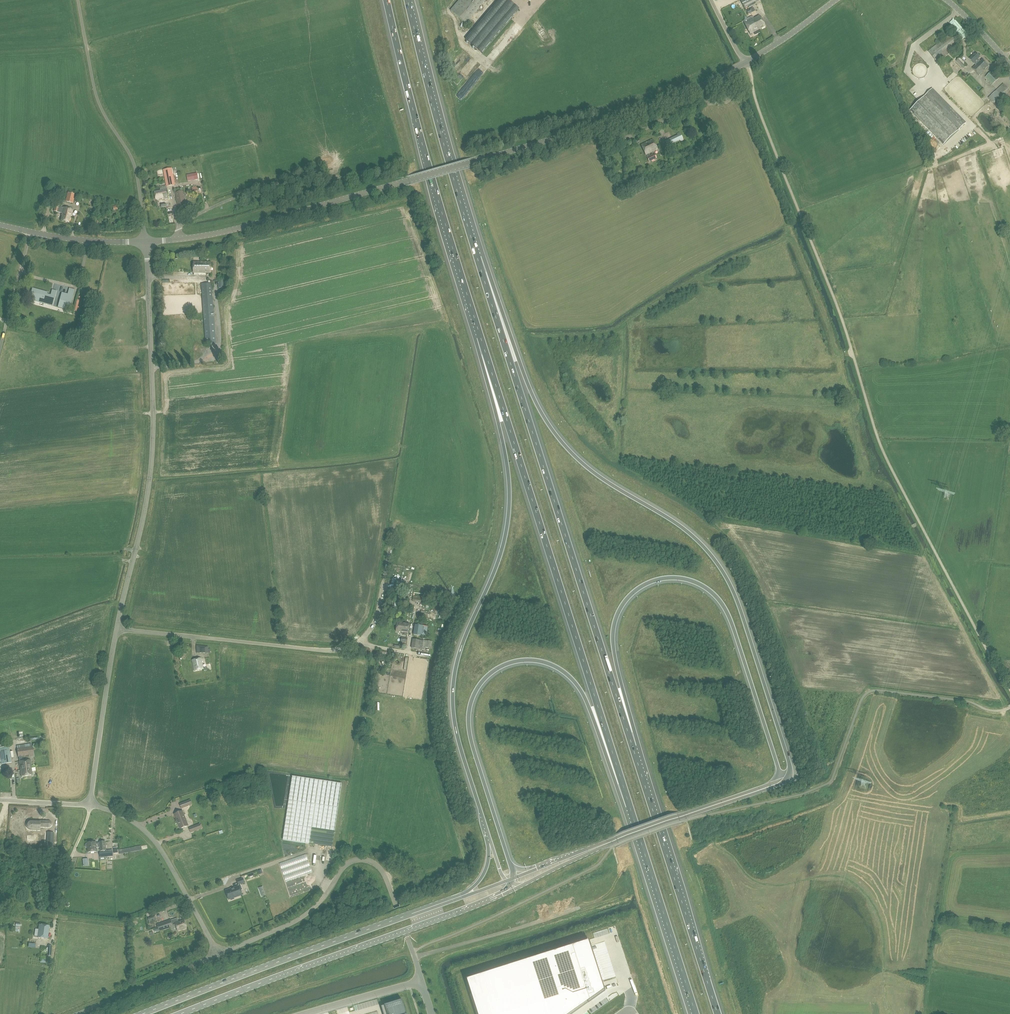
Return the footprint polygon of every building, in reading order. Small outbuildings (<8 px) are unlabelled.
[(450,11),(470,27),(474,23),(470,20),(487,0),(459,0),(450,11)] [(508,0),(499,0),(466,40),(482,53),(519,9),(508,0)] [(760,0),(740,0),(744,8),(760,0)] [(760,16),(754,19),(759,30),(765,26),(760,16)] [(754,32),(755,34),(758,33),(757,31),(759,30),(754,19),(752,20),(746,23),(745,23),(750,34),(754,32)] [(951,33),(928,51),(937,63),(961,45),(951,33)] [(974,63),(976,65),(980,61),(978,59),(980,57),(976,53),(970,59),(974,63)] [(959,57),(956,61),(964,68),(967,65),(959,57)] [(980,61),(976,65),(972,68),(979,75),(984,71),(983,71),(984,70),(989,66),(982,59),(981,61),(980,61)] [(992,84),(999,77),(992,70),(985,77),(992,84)] [(997,107),(998,108),(1009,96),(1009,90),(1003,83),(988,97),(997,107)] [(932,88),(910,110),(944,145),(966,123),(932,88)] [(668,146),(680,140),(678,135),(666,141),(668,146)] [(650,156),(648,154),(658,149),(653,139),(641,145),(646,155),(647,157),(650,156)] [(163,169),(166,186),(175,184),(172,168),(163,169)] [(169,198),(167,188),(160,190),(160,191),(154,192),(156,200),(162,198),(162,199),(169,198)] [(186,208),(183,191),(176,192),(179,209),(181,209),(181,210),(184,209),(184,208),(186,208)] [(72,203),(74,197),(75,197),(76,195),(75,195),(68,193),(65,201),(72,203)] [(73,210),(63,207),(59,206),(57,212),(62,213),(61,215),(62,215),(61,220),(69,222),(70,216),(71,216),(73,210)] [(194,262),(193,273),(194,273),(199,273),(206,273),(211,273),(211,262),(200,262),(194,262)] [(212,283),(201,283),(206,344),(216,343),(212,283)] [(49,297),(46,296),(47,292),(33,288),(30,300),(52,306),(54,300),(55,295),(56,291),(52,290),(51,295),(49,295),(49,297)] [(68,296),(61,294),(58,307),(64,309),(65,304),(68,296)] [(423,603),(424,594),(413,593),(412,601),(423,603)] [(404,619),(403,623),(397,622),(396,631),(408,633),(409,624),(410,618),(407,618),(405,618),(405,619),(404,619)] [(422,625),(415,624),(413,635),(426,636),(428,623),(423,622),(422,625)] [(423,641),(413,639),(411,648),(424,650),(425,647),(431,648),(432,641),(425,640),(423,640),(423,641)] [(192,660),(192,662),(193,667),(194,671),(203,669),(201,658),(192,660)] [(33,754),(31,743),(16,746),(18,757),(33,754)] [(0,747),(0,758),(1,764),(11,762),(9,746),(0,747)] [(19,761),(21,776),(32,774),(30,760),(19,761)] [(283,839),(332,847),(341,783),(292,776),(283,839)] [(181,809),(192,804),(190,800),(180,804),(181,809)] [(182,811),(174,814),(178,822),(179,824),(180,829),(188,826),(182,811)] [(48,821),(36,820),(36,822),(32,822),(32,821),(31,821),(30,821),(29,821),(28,821),(27,822),(27,823),(26,823),(26,824),(26,825),(26,826),(27,827),(27,828),(28,828),(29,829),(30,829),(36,829),(39,829),(40,826),(48,827),(49,827),(50,826),(51,826),(51,825),(51,824),(51,823),(51,822),(50,822),(50,821),(49,821),(48,821)] [(200,824),(189,828),(191,833),(202,828),(200,824)] [(100,852),(106,851),(106,850),(106,849),(105,842),(103,842),(99,842),(99,843),(96,844),(96,842),(87,842),(87,844),(86,845),(86,847),(87,848),(88,848),(88,852),(97,851),(96,848),(99,847),(99,850),(100,851),(100,852)] [(120,854),(128,852),(142,850),(141,845),(135,846),(135,847),(119,849),(120,854)] [(225,891),(229,900),(231,899),(231,900),(234,899),(234,898),(242,895),(239,886),(225,891)] [(173,926),(171,919),(157,924),(160,931),(173,926)] [(184,919),(175,922),(178,930),(186,927),(184,919)] [(49,926),(39,924),(37,937),(47,939),(49,926)] [(466,979),(477,1013),(570,1013),(603,990),(588,941),(466,979)] [(381,1006),(383,1013),(406,1013),(402,1000),(381,1006)]
